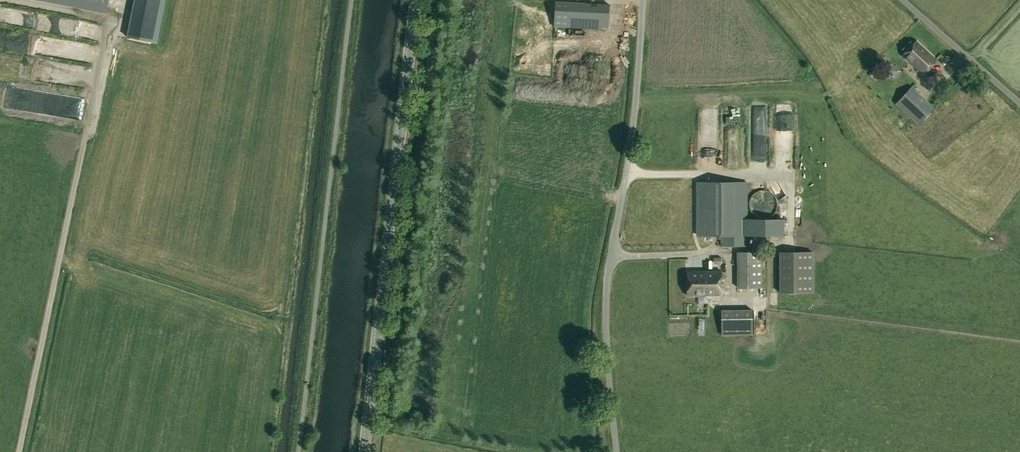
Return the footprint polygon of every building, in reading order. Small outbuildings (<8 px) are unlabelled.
[(106,13),(109,0),(41,0),(106,13)] [(101,23),(53,13),(51,21),(58,22),(56,28),(98,37),(101,23)] [(584,17),(582,42),(590,43),(592,18),(584,17)] [(0,28),(0,48),(84,59),(86,39),(0,28)] [(936,60),(916,41),(903,55),(923,74),(936,60)] [(891,61),(889,68),(898,71),(901,64),(891,61)] [(77,88),(0,79),(0,95),(75,103),(77,88)] [(910,89),(896,104),(903,111),(912,119),(928,102),(920,95),(912,87),(910,89)] [(744,162),(745,107),(730,106),(729,161),(744,162)] [(747,236),(777,236),(777,220),(747,220),(747,183),(720,183),(698,183),(698,236),(720,236),(747,236)] [(747,236),(720,236),(720,247),(747,247),(747,236)] [(813,252),(780,253),(780,293),(813,293),(813,252)] [(762,288),(762,253),(738,253),(738,288),(762,288)] [(687,272),(688,296),(721,295),(721,271),(687,272)] [(722,336),(753,335),(753,310),(722,311),(722,336)]
